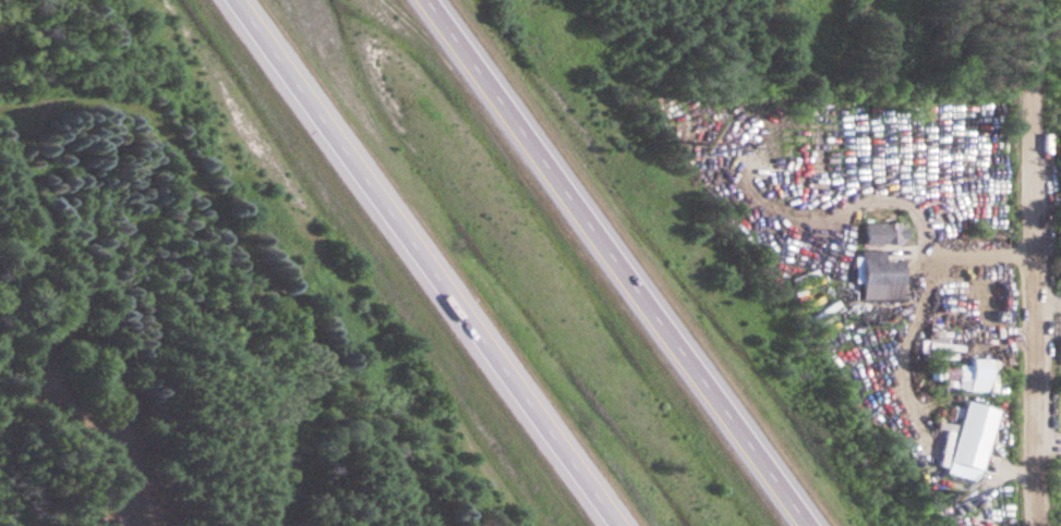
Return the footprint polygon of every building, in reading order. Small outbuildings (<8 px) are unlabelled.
[(868,222),(868,242),(907,242),(907,222),(868,222)] [(907,260),(887,260),(887,250),(864,249),(863,260),(858,260),(858,283),(886,284),(886,299),(906,299),(907,260)] [(946,391),(1000,391),(1000,359),(973,358),(973,364),(933,363),(932,380),(947,381),(946,391)] [(128,422),(137,422),(137,404),(128,404),(128,422)] [(985,471),(995,471),(995,427),(985,427),(985,471)] [(998,510),(972,510),(972,525),(998,525),(998,510)]
